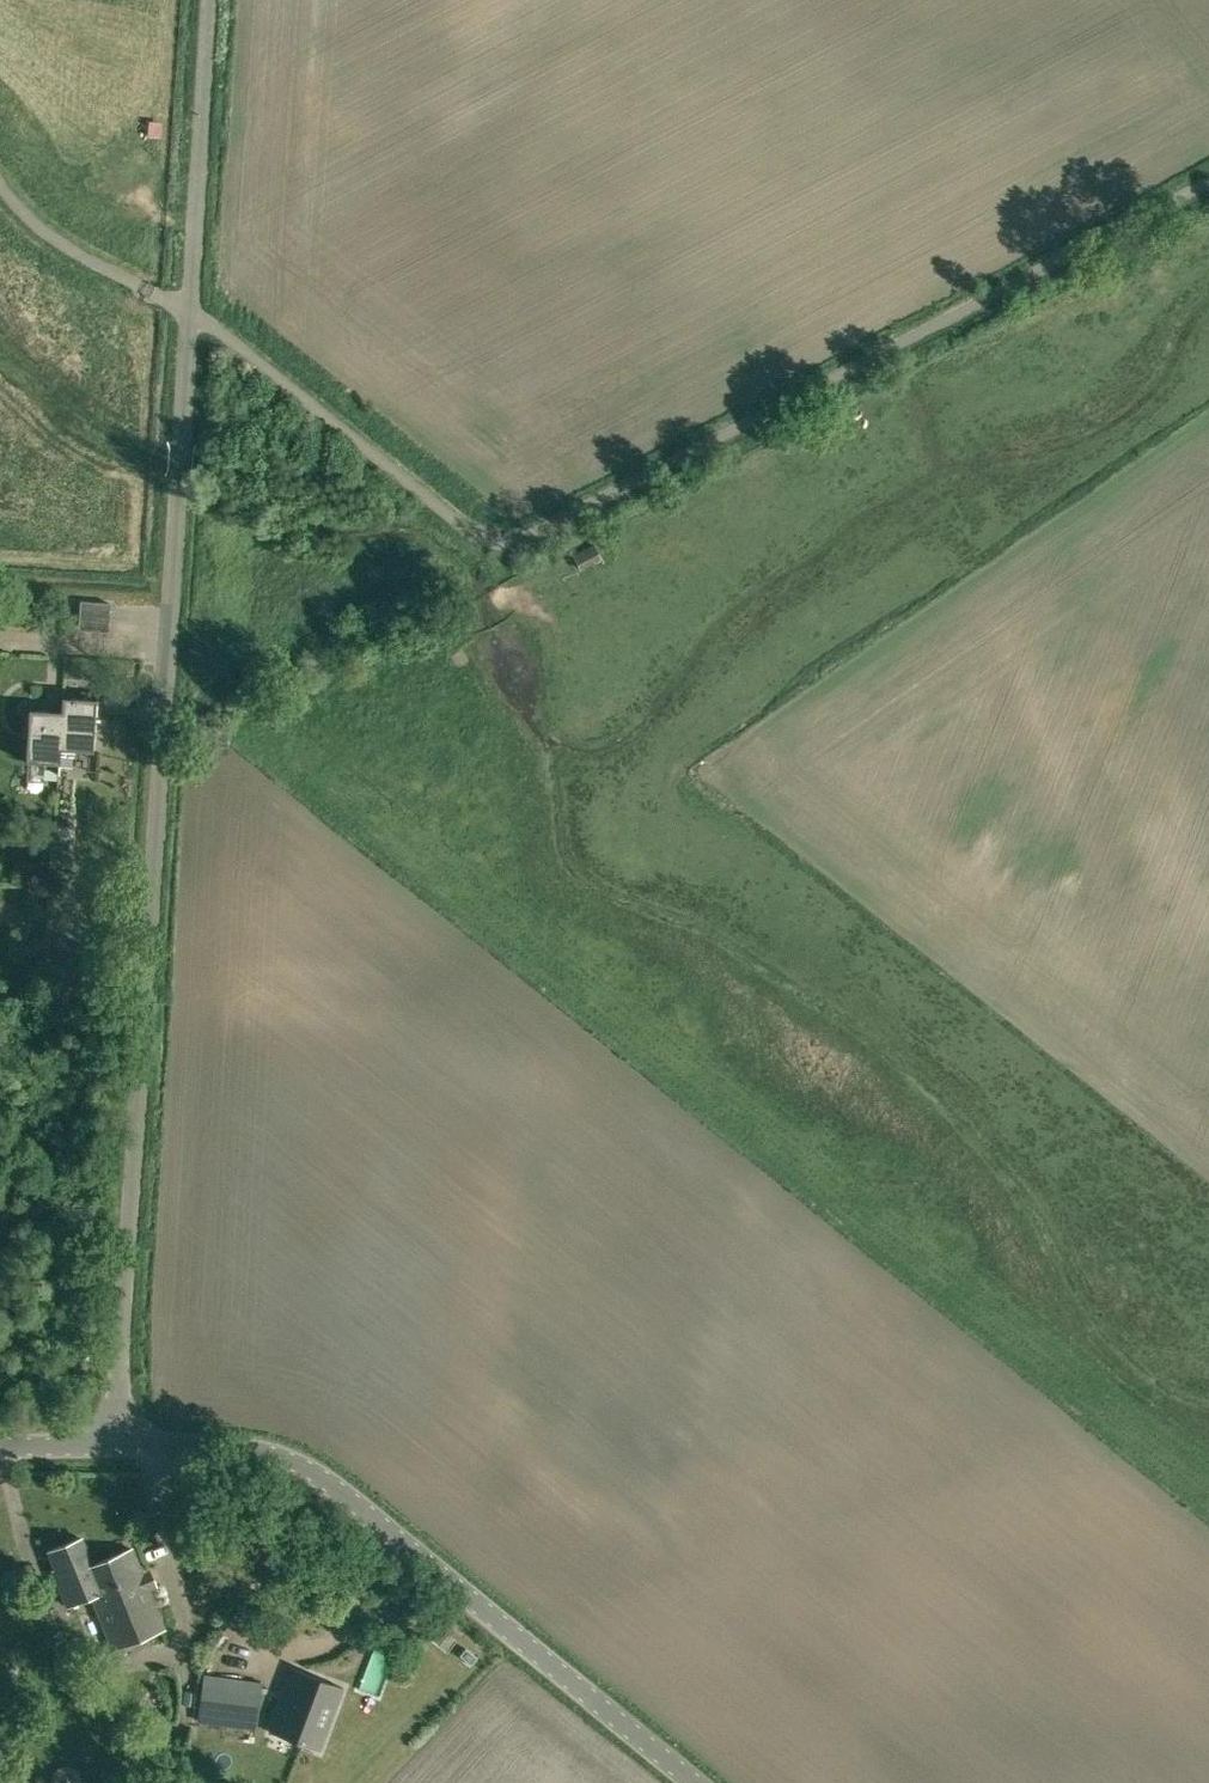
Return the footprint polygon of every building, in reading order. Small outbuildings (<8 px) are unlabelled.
[(110,602),(80,600),(79,615),(110,617),(110,602)] [(110,617),(79,615),(79,629),(109,631),(110,617)] [(106,700),(63,698),(62,711),(61,750),(93,752),(95,718),(105,719),(106,700)] [(61,750),(62,711),(31,709),(27,762),(60,764),(61,750)] [(96,1595),(118,1648),(166,1628),(150,1589),(159,1587),(150,1568),(142,1570),(134,1550),(94,1566),(82,1538),(50,1551),(57,1569),(54,1570),(68,1607),(96,1595)] [(2,1657),(0,1658),(0,1704),(17,1698),(2,1657)] [(271,1732),(289,1739),(320,1750),(320,1749),(343,1688),(343,1687),(294,1669),(293,1670),(271,1732)] [(263,1683),(205,1675),(199,1721),(257,1728),(263,1683)]
